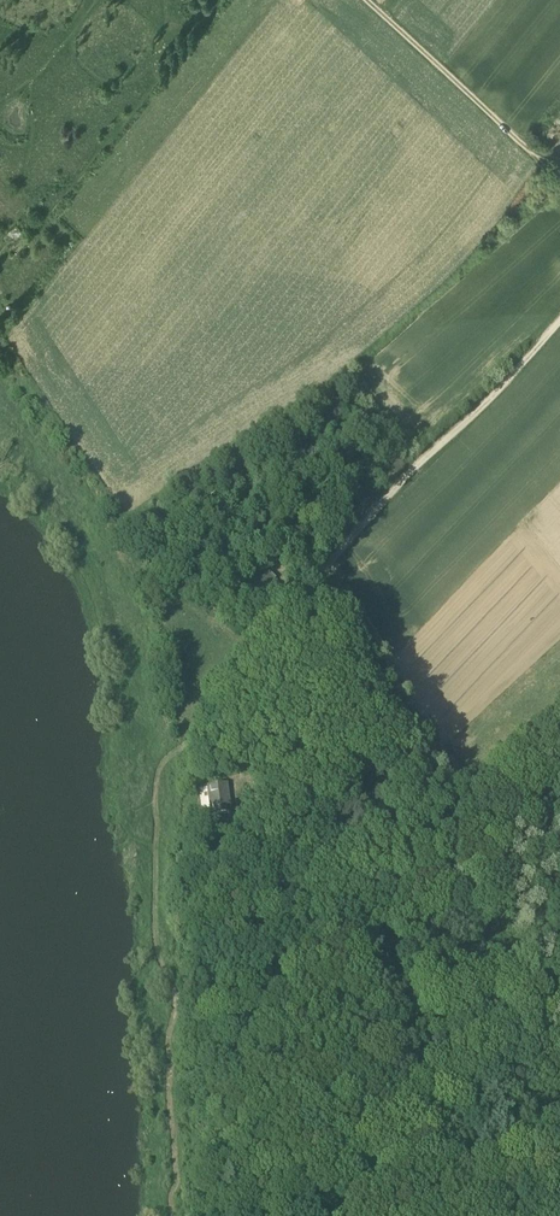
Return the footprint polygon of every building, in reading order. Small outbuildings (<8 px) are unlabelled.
[(231,813),(227,784),(208,786),(212,815),(231,813)]
